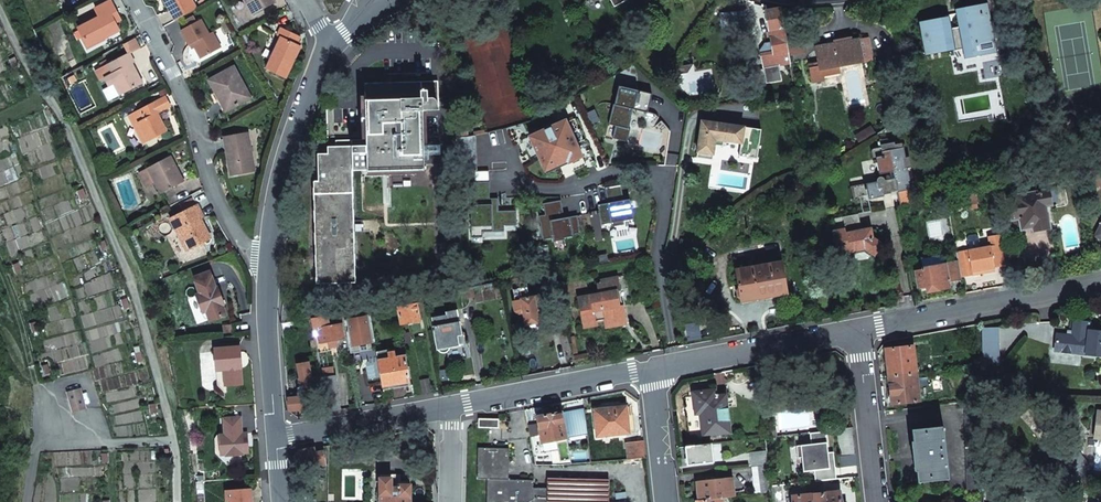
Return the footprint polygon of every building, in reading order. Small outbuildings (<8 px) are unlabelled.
[(175,20),(197,8),(192,0),(164,0),(175,20)] [(274,2),(272,0),(246,0),(253,13),(274,2)] [(118,21),(121,20),(111,1),(95,9),(100,17),(79,28),(88,47),(119,31),(115,23),(118,21)] [(920,23),(926,54),(953,48),(952,43),(962,41),(966,57),(995,51),(986,5),(962,10),(966,26),(950,29),(948,18),(934,21),(920,23)] [(764,69),(790,64),(780,9),(781,9),(781,8),(766,11),(773,52),(761,54),(764,69)] [(720,14),(722,29),(743,26),(741,11),(720,14)] [(201,58),(221,47),(212,32),(209,34),(201,19),(181,30),(189,45),(193,43),(197,51),(201,58)] [(300,36),(281,28),(278,35),(281,37),(280,40),(273,54),(266,69),(286,78),(301,46),(297,44),(300,36)] [(136,37),(124,43),(129,53),(141,47),(136,37)] [(815,47),(820,70),(863,62),(859,39),(839,43),(838,40),(833,41),(827,42),(827,45),(815,47)] [(275,41),(270,53),(273,54),(280,40),(275,41)] [(121,95),(142,84),(132,64),(134,63),(132,58),(129,53),(109,64),(96,70),(101,80),(105,77),(110,86),(115,84),(121,95)] [(12,61),(16,70),(21,67),(17,58),(12,61)] [(221,73),(209,80),(219,99),(222,98),(228,110),(251,98),(234,66),(221,73)] [(422,111),(438,110),(437,81),(365,84),(365,112),(366,139),(337,140),(337,147),(328,147),(328,154),(319,154),(320,181),(314,181),(317,286),(357,284),(353,172),(424,170),(422,111)] [(115,84),(110,86),(103,90),(110,101),(121,95),(115,84)] [(612,137),(627,140),(629,129),(627,128),(637,89),(617,84),(607,123),(615,125),(612,137)] [(160,111),(171,106),(166,96),(155,102),(160,111)] [(228,110),(222,98),(219,99),(217,101),(223,113),(228,110)] [(155,102),(129,116),(134,125),(139,123),(148,141),(167,131),(162,122),(158,113),(160,111),(155,102)] [(538,158),(545,173),(558,167),(570,162),(582,157),(566,122),(565,120),(529,136),(529,138),(515,144),(524,165),(538,158)] [(702,122),(697,159),(713,161),(715,147),(723,148),(724,142),(741,144),(739,158),(757,160),(761,131),(702,122)] [(148,141),(139,123),(134,125),(143,143),(148,141)] [(457,125),(457,137),(466,137),(466,125),(457,125)] [(248,133),(224,137),(231,175),(243,173),(255,171),(248,133)] [(56,139),(60,148),(65,146),(62,137),(56,139)] [(851,186),(853,200),(860,199),(860,197),(867,195),(868,198),(876,196),(884,195),(883,191),(897,188),(898,192),(911,189),(903,146),(902,146),(902,143),(891,146),(890,141),(887,139),(886,139),(880,140),(880,141),(878,142),(879,148),(874,149),(872,150),(872,151),(872,153),(873,161),(877,160),(880,174),(890,172),(892,179),(885,180),(885,179),(882,177),(880,177),(878,178),(878,179),(877,181),(851,186)] [(148,168),(161,194),(164,192),(171,205),(180,201),(173,187),(184,182),(177,169),(171,156),(148,168)] [(155,182),(148,168),(139,173),(146,187),(155,182)] [(457,172),(458,194),(467,194),(467,183),(463,183),(463,172),(457,172)] [(1100,186),(1100,172),(1090,174),(1093,186),(1100,185),(1100,186)] [(601,222),(632,218),(629,198),(623,199),(621,184),(605,186),(607,202),(598,203),(601,222)] [(77,191),(81,200),(86,198),(82,188),(77,191)] [(1008,200),(1014,230),(1032,227),(1033,230),(1048,227),(1044,206),(1050,205),(1047,189),(1027,193),(1026,188),(1017,190),(1018,195),(1014,196),(1015,199),(1008,200)] [(915,204),(911,189),(898,192),(901,207),(904,205),(915,204)] [(860,199),(864,213),(872,212),(868,198),(867,195),(860,197),(860,199)] [(195,198),(180,205),(183,212),(198,204),(195,198)] [(573,235),(581,233),(578,216),(562,219),(560,213),(563,212),(561,200),(543,204),(545,215),(539,216),(543,240),(554,238),(554,242),(565,240),(565,238),(574,237),(573,235)] [(969,209),(977,208),(975,201),(968,202),(969,209)] [(183,212),(170,219),(176,230),(180,229),(190,249),(211,238),(206,228),(201,218),(204,217),(198,204),(183,212)] [(898,207),(899,218),(907,217),(904,205),(901,207),(898,207)] [(828,253),(832,255),(851,252),(854,254),(857,251),(865,249),(869,252),(874,255),(882,245),(873,238),(871,229),(862,231),(859,214),(833,219),(835,231),(833,232),(834,239),(826,240),(828,253)] [(990,247),(960,252),(964,276),(969,275),(973,275),(973,271),(994,268),(1006,265),(1003,249),(1001,235),(1000,235),(988,237),(990,247)] [(107,249),(103,240),(98,242),(102,251),(107,249)] [(705,241),(701,244),(706,249),(709,245),(705,241)] [(1018,257),(1016,247),(1003,249),(1006,265),(1007,269),(1020,267),(1018,257)] [(689,256),(694,260),(700,253),(696,249),(689,256)] [(953,262),(956,279),(961,278),(958,261),(953,262)] [(741,299),(741,300),(764,296),(786,292),(781,262),(736,270),(739,288),(736,291),(737,297),(741,299)] [(925,286),(926,292),(938,289),(943,288),(949,287),(948,281),(956,279),(953,262),(922,268),(922,270),(915,271),(918,287),(925,286)] [(18,274),(14,264),(9,266),(13,276),(18,274)] [(199,293),(206,310),(207,310),(210,318),(211,319),(227,313),(225,308),(223,303),(224,303),(217,286),(216,286),(209,270),(194,276),(200,292),(199,293)] [(459,277),(459,290),(465,289),(473,287),(474,287),(473,277),(459,277)] [(524,312),(526,325),(532,323),(539,322),(537,310),(542,309),(539,295),(529,297),(525,277),(511,280),(515,300),(513,300),(515,310),(520,313),(524,312)] [(579,299),(584,323),(605,319),(606,323),(616,321),(626,320),(623,304),(618,277),(602,280),(602,283),(599,284),(600,293),(579,299)] [(465,289),(467,298),(475,296),(473,287),(465,289)] [(210,318),(207,310),(206,310),(199,293),(196,294),(204,315),(210,318)] [(398,301),(402,323),(413,321),(423,319),(422,312),(426,311),(424,296),(398,301)] [(281,322),(282,323),(290,322),(291,303),(288,302),(289,298),(284,297),(281,322)] [(129,307),(126,298),(120,300),(124,309),(129,307)] [(369,307),(370,313),(382,311),(381,305),(369,307)] [(342,312),(343,318),(355,316),(354,310),(342,312)] [(433,318),(438,348),(438,349),(439,350),(441,351),(443,352),(445,352),(448,349),(449,348),(450,347),(449,346),(454,346),(458,345),(457,334),(462,334),(458,311),(447,313),(447,315),(433,318)] [(312,318),(314,330),(318,353),(336,349),(335,342),(337,342),(336,339),(344,338),(342,324),(344,324),(343,318),(342,312),(335,313),(336,324),(329,326),(328,317),(331,317),(330,314),(312,318)] [(345,320),(351,351),(364,349),(376,347),(371,316),(345,320)] [(1055,350),(1078,353),(1079,349),(1100,352),(1100,332),(1089,330),(1090,323),(1075,321),(1073,336),(1057,334),(1055,350)] [(984,329),(984,352),(999,351),(999,340),(999,329),(984,329)] [(400,331),(402,345),(411,342),(410,333),(406,333),(405,331),(400,331)] [(215,348),(216,370),(224,369),(225,384),(226,384),(241,384),(241,368),(241,357),(240,346),(215,348)] [(885,349),(889,376),(916,373),(913,346),(885,349)] [(378,361),(383,385),(396,383),(409,381),(405,356),(378,361)] [(307,360),(295,363),(299,382),(311,379),(307,360)] [(39,367),(42,376),(48,374),(44,365),(39,367)] [(225,384),(224,369),(216,370),(217,385),(223,391),(226,391),(226,384),(225,384)] [(321,371),(329,412),(335,411),(341,410),(336,375),(332,376),(331,369),(321,371)] [(889,376),(892,404),(919,400),(916,373),(889,376)] [(286,382),(289,410),(310,408),(309,402),(308,396),(295,397),(293,382),(286,382)] [(85,407),(81,388),(68,392),(73,411),(79,409),(85,407)] [(701,421),(703,436),(730,433),(726,395),(716,396),(716,389),(693,392),(695,406),(700,406),(701,421)] [(964,402),(967,491),(983,492),(980,400),(964,402)] [(595,410),(597,436),(629,432),(627,419),(626,406),(595,410)] [(540,434),(542,442),(587,433),(584,409),(573,411),(562,413),(562,411),(537,416),(538,423),(528,425),(530,436),(540,434)] [(225,436),(227,455),(227,456),(244,455),(243,453),(249,453),(248,443),(247,433),(242,434),(240,418),(224,419),(225,436)] [(479,419),(479,428),(499,428),(499,424),(499,419),(479,419)] [(917,470),(918,482),(948,478),(942,426),(912,429),(914,442),(915,441),(918,470),(917,470)] [(837,429),(840,467),(857,465),(853,428),(837,429)] [(801,456),(803,471),(814,470),(829,468),(828,452),(826,431),(810,432),(811,443),(796,445),(798,457),(801,456)] [(220,455),(227,455),(225,436),(220,436),(218,437),(216,440),(217,452),(220,455)] [(626,443),(628,459),(645,457),(643,440),(626,443)] [(687,456),(688,465),(714,462),(712,447),(719,446),(720,451),(745,448),(748,447),(747,440),(745,440),(685,447),(687,456)] [(609,479),(549,477),(549,487),(533,487),(533,480),(509,479),(509,448),(478,447),(477,478),(487,479),(487,501),(608,501),(609,479)] [(293,460),(294,466),(309,463),(310,467),(326,464),(323,453),(315,454),(314,448),(299,451),(293,460)] [(752,452),(753,466),(768,464),(766,451),(752,452)] [(814,470),(815,481),(836,479),(833,451),(828,452),(829,468),(814,470)] [(1086,467),(1076,453),(1064,461),(1069,469),(1068,481),(1086,483),(1088,471),(1085,471),(1086,467)] [(1069,469),(1064,461),(1058,466),(1062,471),(1061,480),(1068,481),(1069,469)] [(768,465),(769,472),(779,471),(778,464),(768,465)] [(753,467),(756,494),(771,492),(769,472),(768,465),(753,467)] [(698,490),(699,500),(727,497),(734,496),(732,477),(697,481),(698,490)] [(380,501),(411,501),(411,484),(392,485),(392,478),(380,478),(380,501)] [(793,501),(840,501),(840,491),(821,493),(821,490),(818,488),(810,489),(809,491),(809,495),(792,496),(793,501)] [(249,489),(224,492),(225,501),(229,501),(251,501),(249,489)] [(773,501),(779,501),(779,500),(782,500),(781,493),(771,494),(773,501)]
